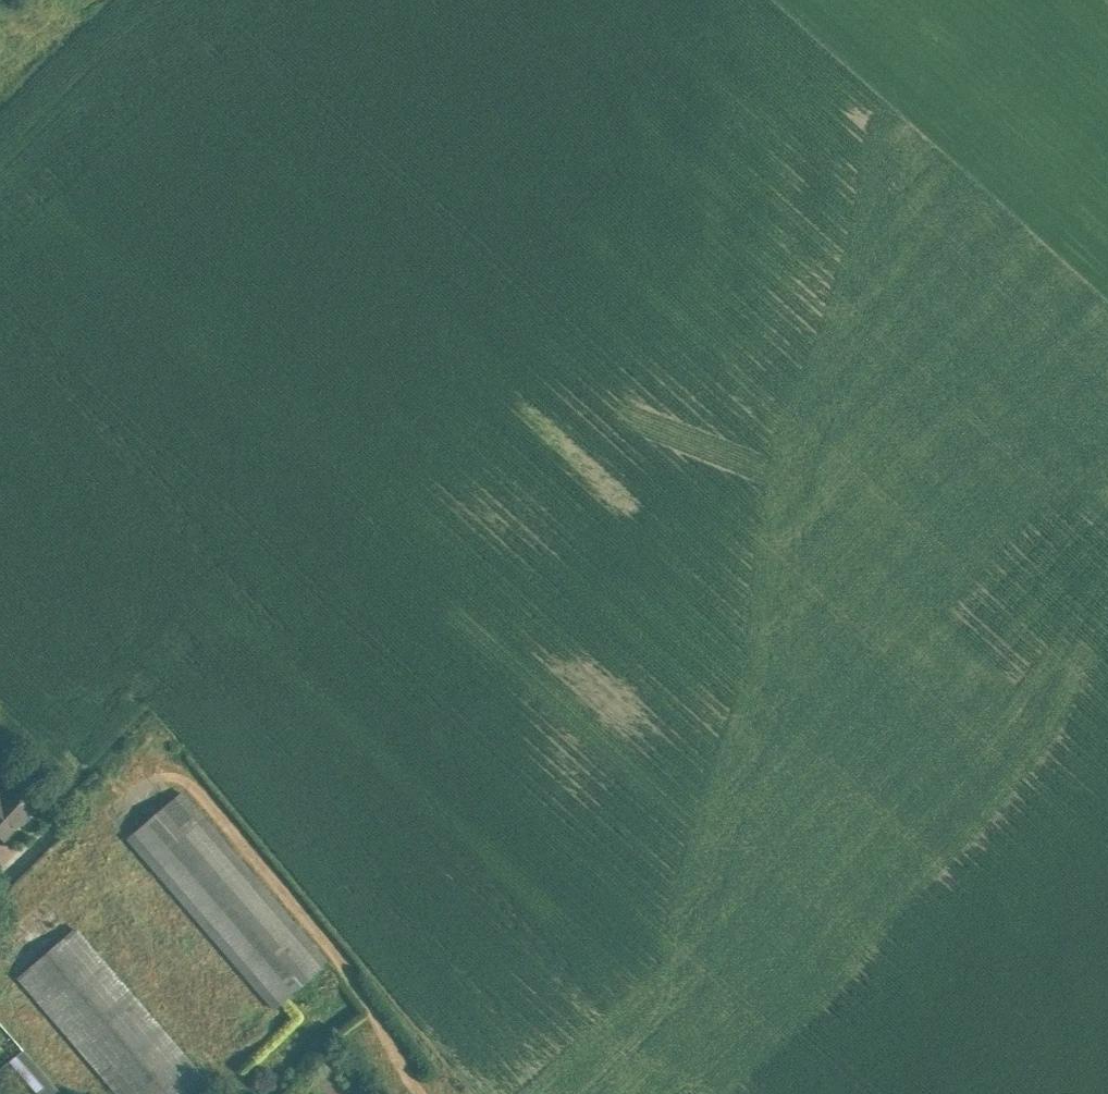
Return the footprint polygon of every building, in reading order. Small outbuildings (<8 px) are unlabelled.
[(3,840),(20,822),(22,824),(29,816),(27,814),(32,809),(13,791),(16,788),(1,774),(0,774),(0,837),(3,840)] [(327,965),(194,809),(180,792),(127,837),(274,1011),(327,965)] [(88,945),(74,928),(18,977),(118,1093),(213,1093),(220,1088),(208,1075),(203,1079),(88,945)] [(8,1063),(36,1093),(58,1093),(61,1092),(23,1049),(8,1063)]
